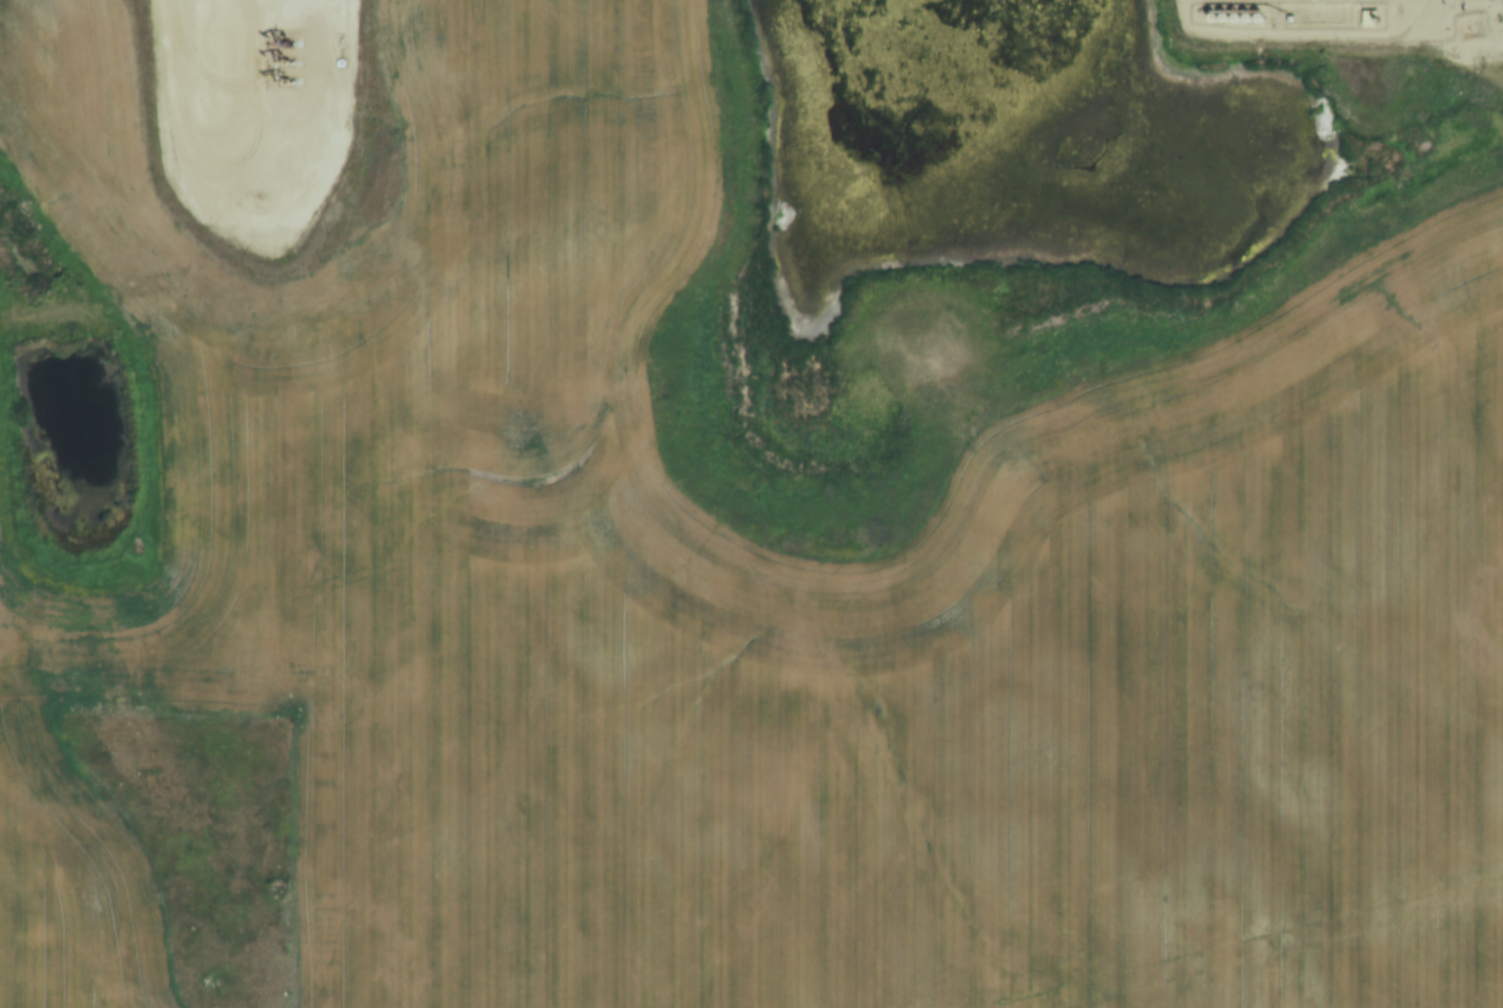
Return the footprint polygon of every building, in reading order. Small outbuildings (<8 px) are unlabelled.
[(1376,9),(1362,9),(1362,25),(1376,25),(1376,9)]
